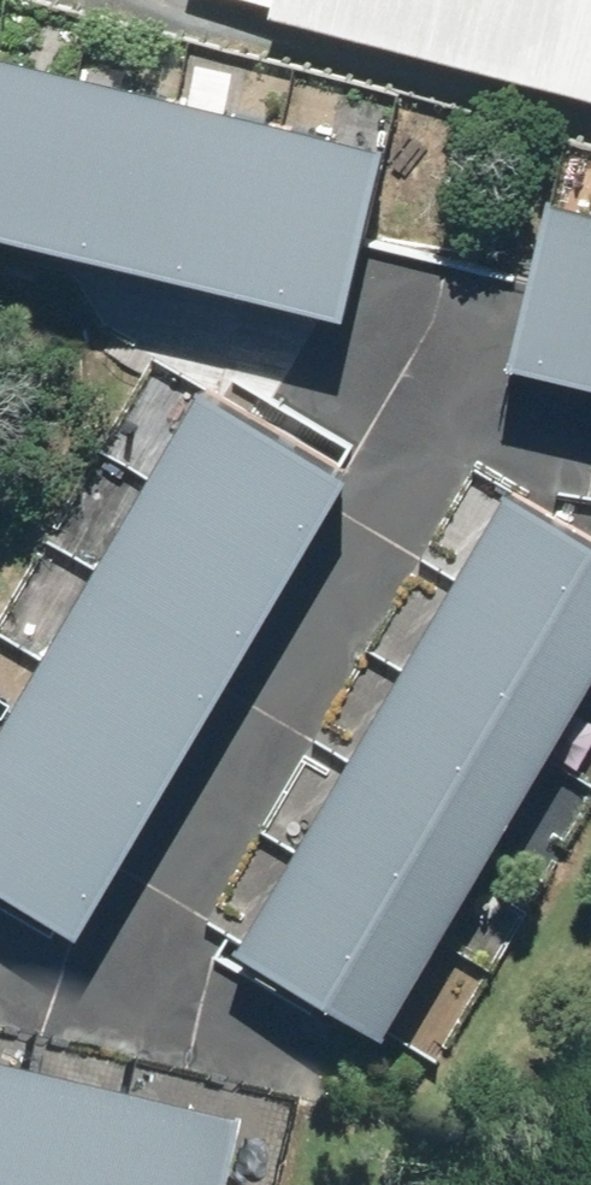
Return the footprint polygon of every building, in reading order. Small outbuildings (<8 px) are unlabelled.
[(590,103),(590,0),(242,0),(268,8),(266,20),(590,103)] [(33,249),(74,81),(0,63),(0,241),(33,249)] [(71,258),(138,274),(178,106),(74,81),(33,249),(71,258)] [(138,274),(242,299),(282,131),(178,106),(138,274)] [(242,299),(346,324),(387,156),(282,131),(242,299)] [(590,391),(590,214),(546,204),(507,371),(590,391)] [(292,575),(346,483),(197,396),(143,488),(292,575)] [(239,667),(292,575),(143,488),(89,580),(239,667)] [(502,499),(448,591),(590,674),(590,551),(502,499)] [(185,758),(239,667),(89,580),(36,671),(185,758)] [(590,681),(590,674),(448,591),(395,683),(540,767),(590,681)] [(185,758),(36,671),(0,732),(0,774),(131,850),(185,758)] [(487,859),(540,767),(395,683),(341,774),(487,859)] [(131,850),(0,774),(0,897),(77,941),(131,850)] [(433,950),(487,859),(341,774),(288,866),(433,950)] [(380,1042),(433,950),(288,866),(234,957),(380,1042)] [(41,1071),(0,1061),(0,1184),(14,1184),(41,1071)] [(147,1095),(41,1071),(14,1184),(126,1184),(147,1095)] [(254,1120),(147,1095),(126,1184),(239,1184),(254,1120)]
